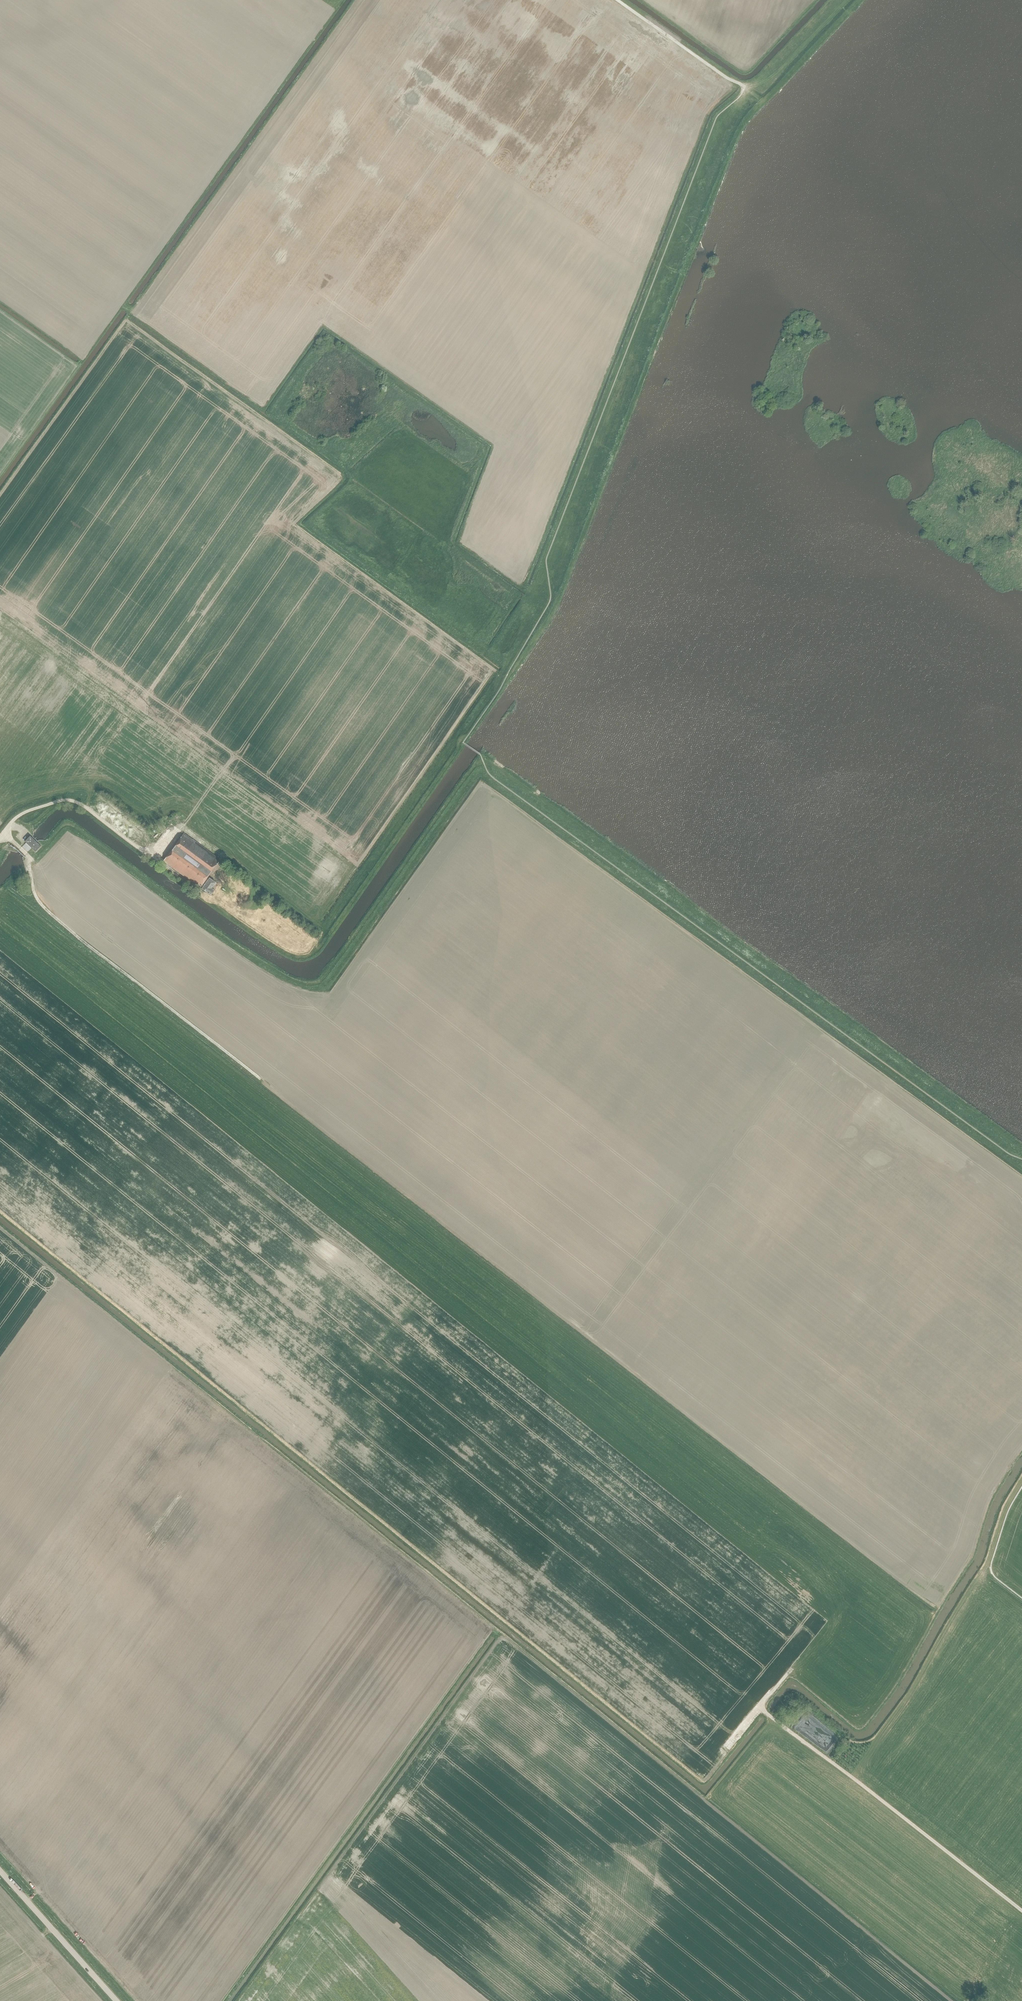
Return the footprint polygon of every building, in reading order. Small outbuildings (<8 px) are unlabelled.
[(211,888),(215,882),(209,878),(208,879),(207,878),(220,859),(184,833),(163,861),(194,884),(195,883),(200,887),(201,885),(203,887),(202,888),(202,891),(204,892),(206,891),(211,894),(214,890),(211,888)] [(36,852),(41,846),(30,836),(25,841),(26,843),(23,846),(28,851),(32,848),(36,852)]
